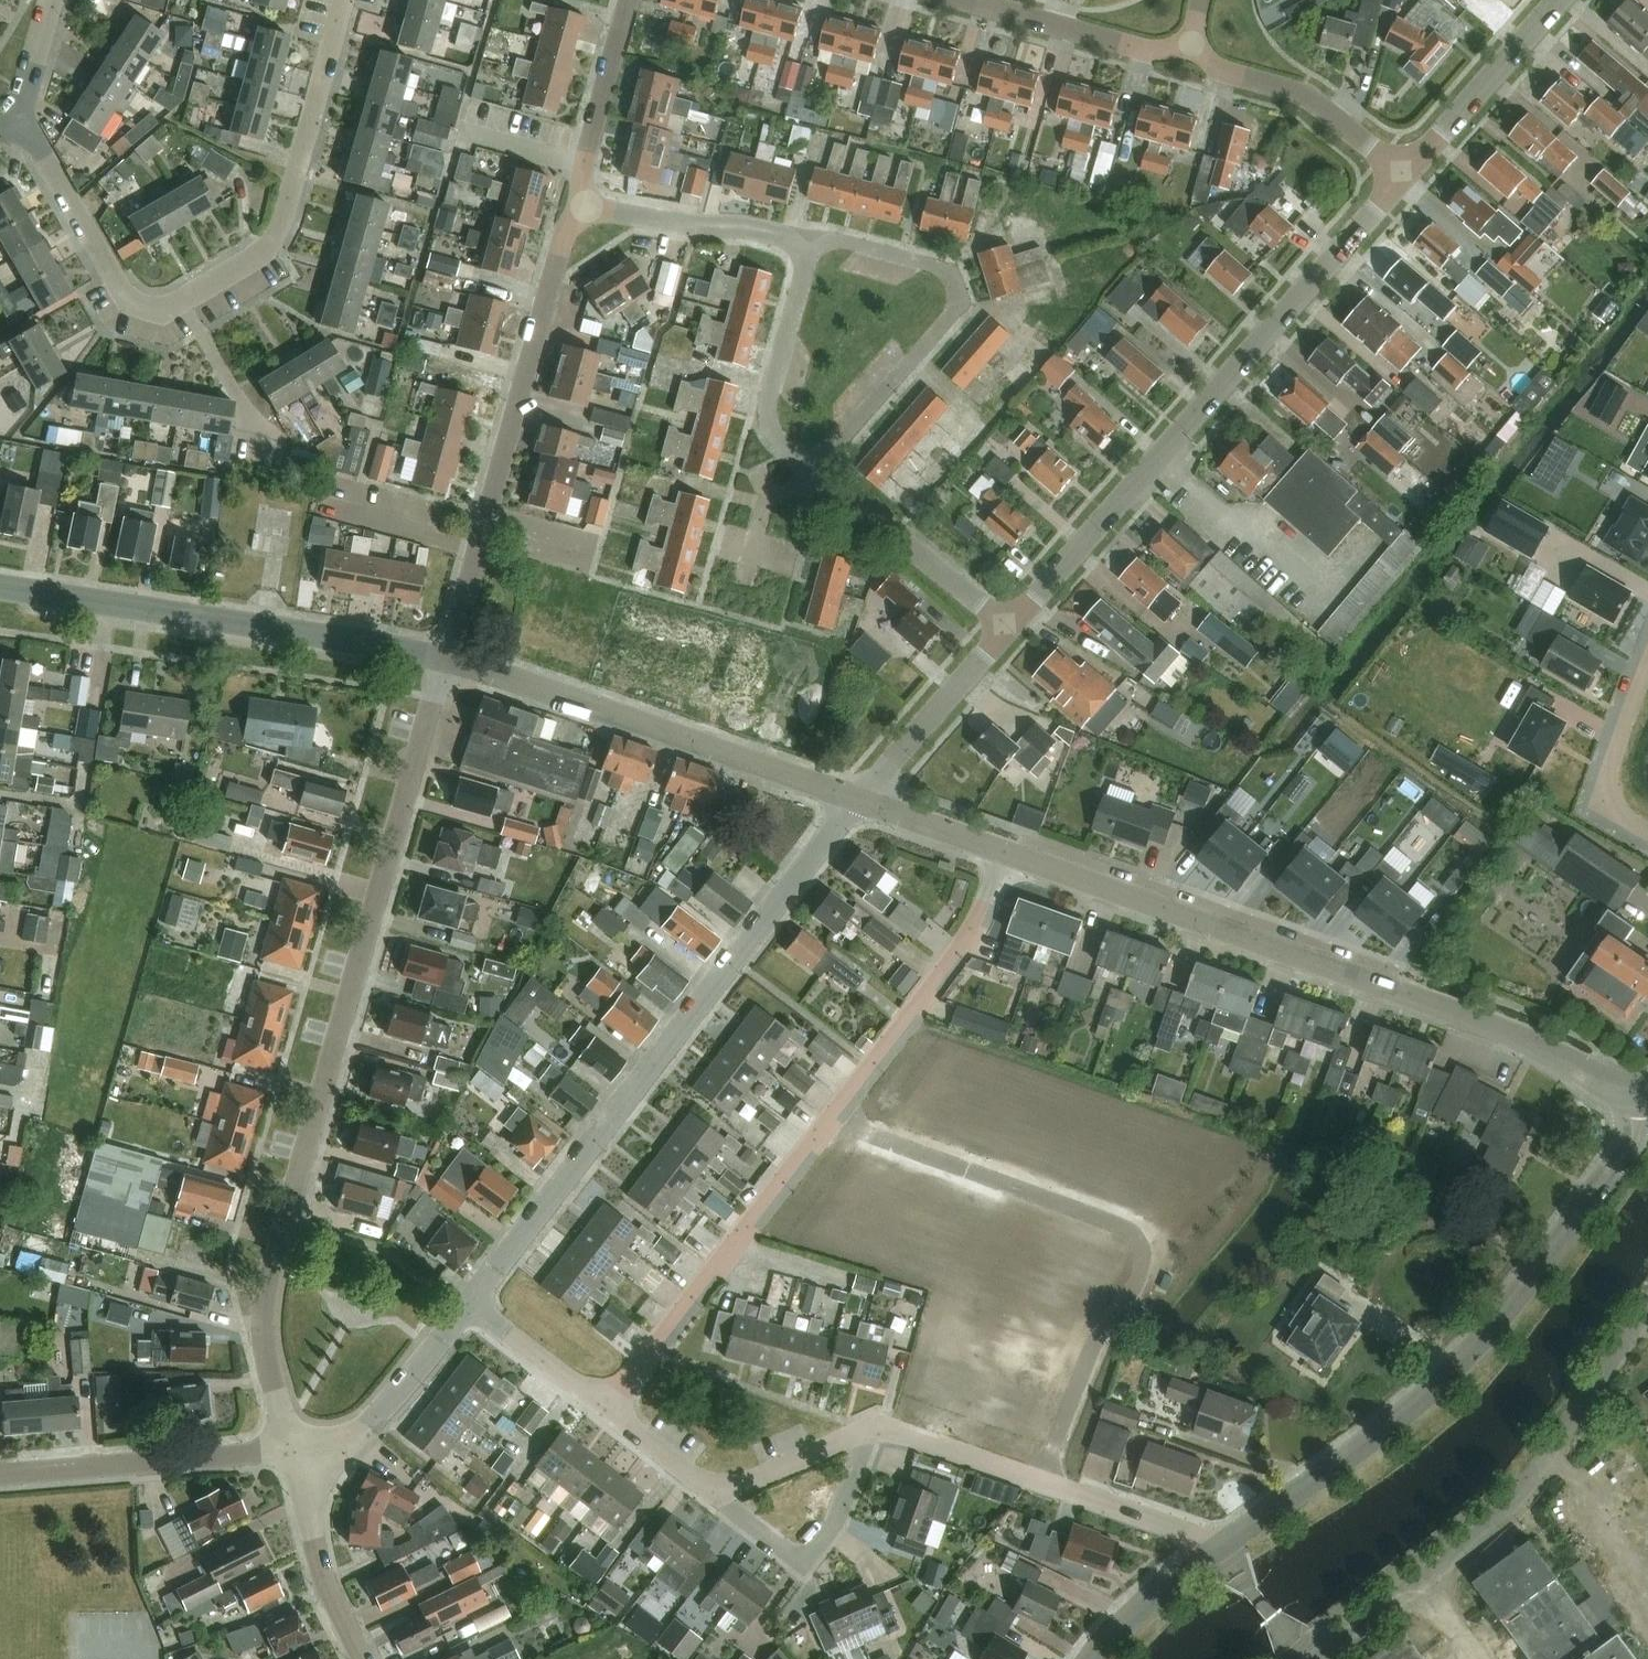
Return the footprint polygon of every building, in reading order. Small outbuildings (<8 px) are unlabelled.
[(250,0),(283,10),(286,0),(250,0)] [(444,1),(439,0),(409,0),(404,17),(437,27),(444,1)] [(662,5),(689,12),(692,0),(663,0),(662,5)] [(689,12),(715,20),(721,0),(692,0),(689,12)] [(741,26),(755,30),(751,44),(764,48),(777,0),(748,0),(741,26)] [(777,0),(764,48),(777,51),(781,37),(795,41),(804,8),(777,0)] [(1287,11),(1292,20),(1312,9),(1307,0),(1306,0),(1287,11)] [(1382,0),(1362,0),(1358,14),(1347,11),(1343,22),(1329,18),(1322,45),(1349,53),(1352,45),(1367,50),(1382,0)] [(1383,4),(1401,11),(1405,0),(1385,0),(1383,4)] [(1436,0),(1420,0),(1402,21),(1399,17),(1385,42),(1413,57),(1410,60),(1412,62),(1409,66),(1407,72),(1415,80),(1422,77),(1425,73),(1427,75),(1453,46),(1452,44),(1467,27),(1436,0)] [(1634,0),(1630,0),(1621,10),(1647,34),(1647,12),(1634,0)] [(532,2),(530,10),(548,15),(541,39),(573,48),(578,33),(581,34),(586,17),(532,2)] [(1621,10),(1619,13),(1616,13),(1612,17),(1612,20),(1609,24),(1647,58),(1647,34),(1621,10)] [(830,15),(821,48),(835,52),(831,66),(844,69),(857,22),(830,15)] [(119,41),(147,60),(164,35),(135,16),(126,30),(121,27),(114,38),(118,41),(119,41)] [(429,53),(437,27),(404,17),(397,43),(429,53)] [(461,22),(458,33),(474,38),(477,27),(461,22)] [(681,42),(685,25),(673,22),(668,38),(681,42)] [(857,22),(844,69),(857,73),(857,72),(861,59),(873,62),(875,63),(883,29),(857,22)] [(685,25),(681,42),(693,46),(698,29),(685,25)] [(257,26),(249,52),(282,62),(289,35),(257,26)] [(206,29),(203,40),(219,45),(222,34),(206,29)] [(458,33),(455,44),(471,49),(474,38),(458,33)] [(910,37),(900,70),(914,74),(910,88),(923,92),(936,44),(910,37)] [(516,58),(514,67),(568,82),(573,65),(569,64),(573,48),(541,39),(535,63),(516,58)] [(203,40),(200,51),(216,56),(219,45),(203,40)] [(131,85),(147,60),(119,41),(118,41),(109,55),(105,52),(98,63),(102,66),(131,85)] [(1593,43),(1591,45),(1588,45),(1583,51),(1583,55),(1580,58),(1615,88),(1618,84),(1630,95),(1628,98),(1624,94),(1615,105),(1647,133),(1647,115),(1638,106),(1647,94),(1647,89),(1593,43)] [(751,44),(747,60),(760,64),(764,48),(751,44)] [(936,44),(923,92),(936,95),(940,81),(954,85),(963,52),(936,44)] [(764,48),(760,64),(773,67),(777,51),(764,48)] [(405,86),(413,60),(381,51),(373,76),(405,86)] [(249,52),(242,79),(274,88),(282,62),(249,52)] [(987,58),(978,91),(992,96),(988,110),(1001,113),(1005,99),(1014,65),(987,58)] [(175,79),(187,82),(192,65),(180,61),(175,79)] [(786,62),(779,87),(793,91),(801,66),(786,62)] [(1014,65),(1005,99),(1032,107),(1041,73),(1014,65)] [(115,109),(131,85),(102,66),(94,79),(89,76),(82,87),(86,90),(115,109)] [(811,96),(818,71),(801,66),(793,91),(807,95),(811,96)] [(829,73),(827,82),(840,85),(844,69),(831,66),(829,73)] [(514,67),(511,76),(529,81),(523,104),(556,113),(560,98),(564,99),(568,82),(514,67)] [(844,69),(840,85),(853,89),(857,73),(844,69)] [(691,112),(693,104),(676,99),(681,81),(643,71),(636,97),(691,112)] [(862,101),(859,114),(872,117),(876,105),(883,79),(870,76),(869,75),(862,101)] [(417,103),(401,99),(405,86),(373,76),(366,102),(398,111),(414,116),(417,103)] [(182,100),(187,82),(175,79),(170,97),(182,100)] [(242,79),(235,105),(267,114),(274,88),(242,79)] [(872,117),(872,120),(892,126),(896,110),(903,85),(883,79),(876,105),(872,117)] [(1067,80),(1058,114),(1072,118),(1084,121),(1094,87),(1067,80)] [(1622,145),(1636,128),(1600,97),(1594,104),(1579,90),(1576,93),(1561,80),(1554,89),(1550,89),(1546,94),(1546,98),(1543,101),(1571,125),(1577,117),(1593,131),(1598,125),(1622,145)] [(192,81),(189,92),(205,97),(208,85),(192,81)] [(481,100),(485,85),(476,82),(471,98),(481,100)] [(443,85),(440,97),(457,101),(460,90),(443,85)] [(1084,121),(1081,135),(1093,138),(1097,124),(1111,128),(1120,94),(1094,87),(1084,121)] [(910,88),(905,104),(919,108),(923,92),(910,88)] [(748,103),(751,92),(739,89),(738,96),(741,101),(748,103)] [(99,134),(115,109),(86,90),(77,104),(73,101),(65,113),(72,118),(62,134),(93,154),(104,137),(99,134)] [(799,124),(800,120),(803,108),(807,95),(793,91),(785,120),(799,124)] [(189,92),(186,103),(202,108),(205,97),(189,92)] [(919,108),(916,118),(929,121),(935,99),(936,95),(923,92),(919,108)] [(462,102),(457,101),(440,97),(434,122),(455,128),(462,102)] [(689,120),(691,112),(636,97),(629,122),(636,124),(637,124),(667,133),(667,132),(672,116),(689,120)] [(1145,101),(1136,135),(1152,140),(1148,154),(1159,157),(1163,143),(1172,109),(1145,101)] [(390,136),(398,111),(366,102),(358,127),(390,136)] [(941,125),(940,129),(952,133),(960,106),(947,102),(941,125)] [(235,105),(228,132),(260,141),(267,114),(235,105)] [(828,115),(803,108),(800,120),(825,127),(828,115)] [(1172,109),(1163,143),(1189,150),(1199,116),(1172,109)] [(988,110),(984,126),(996,129),(1001,113),(988,110)] [(144,132),(158,121),(150,112),(137,123),(144,132)] [(1009,133),(1014,117),(1001,113),(996,129),(1009,133)] [(1560,179),(1578,158),(1530,115),(1527,118),(1524,118),(1520,123),(1520,126),(1511,136),(1560,179)] [(417,118),(411,140),(443,149),(449,127),(417,118)] [(117,156),(144,132),(137,123),(110,146),(117,156)] [(675,134),(667,132),(667,133),(637,124),(636,124),(630,149),(684,164),(686,156),(670,152),(675,134)] [(1225,124),(1215,158),(1204,155),(1191,199),(1207,204),(1212,186),(1229,191),(1237,164),(1241,165),(1250,131),(1225,124)] [(790,150),(808,154),(813,130),(795,126),(790,150)] [(383,162),(390,136),(358,127),(351,152),(383,162)] [(962,129),(955,154),(971,159),(978,134),(962,129)] [(1068,131),(1064,147),(1076,151),(1081,135),(1068,131)] [(151,134),(142,141),(153,154),(162,146),(151,134)] [(1081,135),(1076,151),(1089,154),(1093,138),(1081,135)] [(841,140),(834,167),(843,169),(850,142),(841,140)] [(145,161),(153,154),(142,141),(134,148),(145,161)] [(755,199),(770,145),(760,142),(755,160),(731,153),(723,186),(738,190),(737,194),(755,199)] [(439,177),(443,162),(441,151),(412,143),(408,157),(421,161),(438,166),(435,175),(439,177)] [(788,204),(797,171),(773,165),(778,147),(770,145),(755,199),(772,203),(773,199),(788,204)] [(906,220),(920,160),(881,151),(881,150),(862,146),(856,173),(820,164),(812,199),(906,220)] [(209,148),(199,164),(224,179),(234,163),(209,148)] [(682,173),(684,164),(630,149),(622,175),(660,186),(665,168),(682,173)] [(1092,183),(1107,187),(1112,171),(1117,153),(1102,149),(1092,183)] [(462,151),(457,168),(455,177),(490,187),(544,202),(551,176),(514,166),(509,184),(492,179),(493,177),(472,171),(476,155),(462,151)] [(1518,188),(1537,205),(1521,222),(1540,238),(1565,210),(1498,151),(1480,172),(1510,198),(1518,188)] [(379,176),(383,162),(351,152),(343,178),(388,191),(391,179),(379,176)] [(1146,153),(1142,169),(1155,173),(1159,157),(1148,154),(1146,153)] [(1159,157),(1155,173),(1168,176),(1172,160),(1159,157)] [(122,158),(114,166),(97,181),(108,193),(125,179),(134,171),(122,158)] [(434,177),(435,175),(438,166),(421,161),(418,172),(434,177)] [(704,198),(710,172),(692,167),(685,193),(704,198)] [(1080,196),(1087,172),(1074,168),(1067,192),(1080,196)] [(1591,183),(1617,205),(1629,191),(1604,169),(1591,183)] [(933,194),(924,227),(974,239),(989,179),(952,170),(946,197),(933,194)] [(431,188),(434,177),(418,172),(415,183),(431,188)] [(199,174),(176,188),(192,216),(215,203),(199,174)] [(1243,237),(1252,227),(1275,248),(1294,227),(1270,206),(1278,197),(1261,182),(1227,223),(1243,237)] [(1558,191),(1587,216),(1591,211),(1584,205),(1587,202),(1565,184),(1558,191)] [(26,212),(18,199),(22,196),(16,185),(0,194),(0,228),(26,213),(26,212)] [(1499,210),(1497,213),(1467,186),(1450,205),(1467,220),(1464,224),(1476,235),(1480,230),(1495,243),(1499,238),(1511,247),(1524,232),(1499,210)] [(537,229),(544,202),(490,187),(487,195),(504,200),(500,216),(500,217),(530,226),(530,227),(537,229)] [(176,188),(152,201),(169,230),(192,216),(176,188)] [(356,194),(349,220),(381,229),(388,203),(356,194)] [(152,201),(129,214),(146,243),(169,230),(152,201)] [(1196,209),(1211,223),(1226,205),(1222,202),(1196,209)] [(451,232),(453,226),(457,213),(440,208),(434,226),(451,232)] [(40,238),(32,225),(37,222),(30,210),(26,212),(26,213),(0,228),(0,239),(10,256),(40,239),(40,238)] [(500,217),(500,216),(493,214),(488,233),(472,228),(469,237),(523,253),(530,227),(530,226),(500,217)] [(349,220),(341,245),(374,255),(381,229),(349,220)] [(1475,307),(1489,290),(1452,257),(1461,247),(1434,223),(1416,243),(1461,284),(1456,290),(1475,307)] [(401,235),(417,239),(420,228),(404,224),(401,235)] [(1513,255),(1526,266),(1543,246),(1530,234),(1513,255)] [(55,264),(47,250),(52,247),(45,235),(40,238),(40,239),(10,256),(24,282),(55,264)] [(414,250),(417,239),(401,235),(398,246),(414,250)] [(516,278),(523,253),(469,237),(467,246),(484,250),(479,268),(516,278)] [(1234,294),(1252,275),(1225,251),(1225,252),(1209,237),(1199,248),(1215,262),(1208,271),(1234,294)] [(1014,242),(984,251),(998,297),(1029,288),(1025,276),(1055,267),(1048,244),(1018,253),(1014,242)] [(341,245),(334,271),(367,280),(374,255),(341,245)] [(1382,261),(1391,269),(1402,258),(1393,249),(1382,261)] [(455,273),(459,259),(431,251),(427,265),(455,273)] [(1526,266),(1513,255),(1510,252),(1499,264),(1532,293),(1543,281),(1526,266)] [(634,301),(650,291),(629,259),(606,274),(637,321),(645,316),(634,301)] [(1458,307),(1430,283),(1402,259),(1385,278),(1413,303),(1417,299),(1445,322),(1458,307)] [(1478,273),(1504,296),(1516,283),(1489,260),(1478,273)] [(40,309),(70,292),(61,276),(66,273),(60,261),(55,264),(24,282),(40,309)] [(393,272),(409,277),(412,266),(396,261),(393,272)] [(672,298),(680,267),(664,263),(656,293),(672,298)] [(753,366),(774,271),(745,264),(724,359),(753,366)] [(715,279),(702,276),(698,292),(731,299),(737,271),(718,267),(715,279)] [(451,290),(455,276),(426,268),(422,281),(451,290)] [(334,271),(327,297),(360,306),(367,280),(334,271)] [(630,326),(637,321),(606,274),(584,289),(605,321),(620,311),(630,326)] [(1125,315),(1145,294),(1127,278),(1108,298),(1125,315)] [(1504,296),(1523,312),(1535,299),(1516,283),(1504,296)] [(1189,345),(1208,324),(1164,284),(1152,298),(1153,299),(1144,309),(1177,338),(1179,335),(1189,345)] [(0,296),(0,304),(5,313),(16,307),(7,292),(0,296)] [(450,306),(447,315),(501,330),(508,304),(471,294),(466,311),(450,306)] [(327,297),(320,323),(352,332),(360,306),(327,297)] [(1356,312),(1412,360),(1422,349),(1399,329),(1402,326),(1387,313),(1386,314),(1368,298),(1356,312)] [(1605,298),(1594,313),(1606,321),(1617,307),(1605,298)] [(378,311),(394,316),(397,306),(381,302),(378,311)] [(1120,322),(1100,306),(1068,346),(1080,355),(1092,341),(1099,347),(1120,322)] [(391,327),(394,316),(378,311),(375,322),(391,327)] [(716,343),(725,318),(707,312),(698,337),(716,343)] [(1402,371),(1412,360),(1356,312),(1345,324),(1364,340),(1362,342),(1377,355),(1380,351),(1402,371)] [(440,327),(442,316),(429,313),(427,323),(440,327)] [(1647,336),(1647,313),(1637,328),(1647,336)] [(447,315),(445,323),(462,328),(457,346),(494,356),(501,330),(447,315)] [(994,315),(946,369),(969,389),(1017,335),(994,315)] [(51,346),(38,324),(0,345),(0,353),(4,359),(16,352),(22,363),(51,346)] [(653,341),(643,329),(637,333),(633,348),(650,352),(653,341)] [(1467,366),(1481,350),(1458,330),(1444,346),(1467,366)] [(395,348),(398,336),(386,332),(382,345),(395,348)] [(417,337),(414,349),(441,357),(444,344),(417,337)] [(1146,393),(1164,373),(1125,337),(1107,357),(1146,393)] [(341,390),(332,375),(343,368),(325,339),(303,353),(321,382),(323,381),(332,396),(341,390)] [(1329,339),(1319,350),(1311,360),(1339,385),(1343,379),(1373,407),(1390,386),(1377,375),(1373,380),(1356,365),(1357,364),(1329,339)] [(556,371),(611,385),(613,378),(595,373),(600,355),(563,345),(556,371)] [(35,386),(64,369),(51,346),(22,363),(35,386)] [(642,372),(647,355),(619,347),(614,364),(642,372)] [(310,389),(321,382),(303,353),(281,366),(299,395),(304,404),(315,397),(310,389)] [(1059,388),(1075,370),(1055,353),(1040,371),(1059,388)] [(1434,369),(1458,389),(1472,374),(1447,353),(1434,369)] [(422,374),(426,361),(403,354),(399,367),(422,374)] [(381,395),(383,385),(389,361),(372,357),(364,391),(381,395)] [(276,409),(299,395),(281,366),(259,380),(276,409)] [(98,409),(105,376),(78,371),(72,404),(98,409)] [(609,395),(611,385),(556,371),(549,397),(586,407),(591,390),(609,395)] [(740,384),(686,373),(679,404),(703,409),(697,437),(689,436),(685,455),(690,457),(688,470),(720,477),(740,384)] [(124,414),(130,381),(105,376),(98,409),(124,414)] [(1335,439),(1348,424),(1328,406),(1330,404),(1298,377),(1280,398),(1311,426),(1315,421),(1335,439)] [(1406,391),(1433,415),(1445,402),(1417,378),(1406,391)] [(150,419),(156,386),(130,381),(124,414),(150,419)] [(1609,382),(1599,400),(1618,411),(1628,393),(1609,382)] [(420,383),(418,393),(435,398),(429,421),(463,431),(467,415),(470,416),(475,399),(420,383)] [(1098,448),(1118,426),(1104,414),(1105,412),(1093,401),(1095,399),(1077,383),(1064,397),(1081,412),(1071,424),(1098,448)] [(931,461),(917,449),(955,405),(931,384),(861,467),(898,499),(931,461)] [(175,423),(181,391),(156,386),(150,419),(175,423)] [(202,428),(207,396),(181,391),(175,423),(202,428)] [(228,433),(234,400),(207,396),(202,428),(228,433)] [(627,430),(631,417),(594,407),(590,420),(627,430)] [(351,425),(364,428),(368,417),(351,412),(348,424),(351,425)] [(1373,427),(1400,451),(1412,437),(1385,413),(1373,427)] [(405,440),(403,448),(457,464),(462,447),(458,446),(463,431),(429,421),(422,444),(405,440)] [(571,460),(576,443),(593,448),(596,439),(542,424),(534,451),(542,453),(542,452),(571,460)] [(324,461),(323,470),(334,474),(336,469),(356,475),(368,429),(364,428),(351,425),(347,438),(351,439),(348,450),(345,449),(335,433),(325,439),(334,453),(324,459),(324,461)] [(670,425),(667,453),(685,454),(688,427),(670,425)] [(1370,426),(1355,443),(1387,471),(1402,454),(1370,426)] [(91,447),(94,430),(83,428),(80,445),(91,447)] [(622,446),(625,434),(603,428),(600,440),(622,446)] [(1057,495),(1077,473),(1050,448),(1048,450),(1037,439),(1038,438),(1027,429),(1014,443),(1025,453),(1028,449),(1040,460),(1030,471),(1057,495)] [(94,430),(91,447),(102,449),(105,432),(94,430)] [(1331,555),(1348,536),(1361,521),(1391,547),(1317,633),(1337,650),(1426,547),(1405,529),(1404,531),(1309,450),(1299,462),(1270,436),(1261,447),(1257,451),(1245,441),(1243,443),(1240,440),(1228,454),(1231,457),(1221,468),(1251,494),(1254,490),(1292,524),(1294,522),(1331,555)] [(143,457),(146,440),(135,438),(132,455),(143,457)] [(1576,449),(1557,438),(1546,457),(1565,468),(1576,449)] [(324,459),(334,453),(325,439),(316,445),(324,459)] [(146,440),(143,457),(154,459),(157,442),(146,440)] [(384,483),(387,472),(393,450),(377,445),(368,479),(384,483)] [(322,473),(323,470),(324,461),(318,460),(320,454),(293,446),(288,461),(308,467),(307,470),(322,473)] [(195,466),(198,450),(187,448),(184,464),(195,466)] [(403,448),(400,456),(418,461),(411,486),(445,496),(449,479),(453,480),(457,464),(403,448)] [(210,452),(198,450),(195,466),(207,468),(210,452)] [(579,462),(571,460),(542,452),(542,453),(535,478),(589,493),(591,484),(574,480),(579,462)] [(1635,452),(1628,465),(1644,473),(1643,475),(1647,477),(1647,459),(1635,452)] [(986,469),(1007,486),(1018,473),(997,456),(986,469)] [(101,459),(98,479),(120,484),(123,463),(101,459)] [(158,468),(152,502),(170,505),(176,472),(158,468)] [(61,475),(38,471),(34,491),(9,486),(0,528),(0,532),(30,538),(37,503),(54,506),(61,475)] [(614,486),(617,475),(608,472),(605,483),(614,486)] [(984,474),(970,491),(980,500),(994,512),(986,521),(1014,546),(1033,524),(1005,499),(1004,500),(991,488),(994,484),(984,474)] [(206,478),(202,517),(218,518),(222,480),(206,478)] [(587,501),(589,493),(535,478),(527,504),(564,514),(569,497),(587,501)] [(1461,490),(1456,482),(1446,489),(1451,497),(1461,490)] [(112,523),(119,489),(100,485),(96,505),(79,501),(76,514),(74,514),(67,546),(94,552),(101,520),(112,523)] [(678,487),(669,526),(675,527),(661,585),(690,592),(714,496),(678,487)] [(665,523),(674,496),(658,491),(649,518),(665,523)] [(602,527),(609,501),(593,496),(586,523),(602,527)] [(1605,542),(1639,562),(1647,547),(1647,506),(1632,496),(1605,542)] [(1551,524),(1505,497),(1485,530),(1532,556),(1551,524)] [(267,528),(295,531),(297,504),(264,501),(260,544),(266,544),(267,528)] [(147,563),(155,525),(152,524),(155,512),(130,506),(127,518),(123,517),(115,556),(147,563)] [(321,545),(326,518),(314,515),(309,542),(321,545)] [(1337,656),(1222,551),(1219,554),(1181,521),(1169,535),(1164,531),(1161,534),(1159,533),(1152,542),(1153,543),(1151,545),(1172,564),(1164,572),(1186,590),(1190,586),(1232,623),(1241,612),(1315,679),(1337,656)] [(199,541),(202,529),(179,524),(176,536),(175,536),(169,567),(194,572),(200,541),(199,541)] [(326,550),(320,581),(337,584),(336,590),(351,593),(361,537),(353,536),(350,554),(326,550)] [(361,537),(351,593),(370,597),(371,593),(384,595),(391,562),(366,557),(370,539),(361,537)] [(655,570),(661,541),(642,538),(637,567),(655,570)] [(391,562),(384,595),(402,599),(401,603),(418,607),(429,550),(418,548),(415,566),(391,562)] [(839,628),(860,559),(830,550),(809,620),(839,628)] [(1477,570),(1484,558),(1472,552),(1466,563),(1477,570)] [(1164,620),(1178,604),(1163,590),(1167,585),(1138,560),(1122,578),(1138,592),(1138,597),(1164,620)] [(1569,597),(1613,623),(1630,591),(1586,566),(1569,597)] [(922,651),(941,629),(915,606),(921,600),(900,581),(902,578),(889,567),(872,587),(885,599),(888,595),(909,613),(896,628),(922,651)] [(1153,646),(1131,626),(1102,601),(1086,619),(1101,633),(1101,638),(1156,685),(1181,655),(1160,638),(1153,646)] [(1545,612),(1528,640),(1551,654),(1544,666),(1586,690),(1587,688),(1590,689),(1596,678),(1594,676),(1602,663),(1560,639),(1568,625),(1545,612)] [(869,666),(885,648),(867,632),(851,650),(869,666)] [(1193,637),(1187,650),(1207,659),(1214,646),(1193,637)] [(619,674),(682,696),(683,692),(705,700),(715,672),(631,642),(619,674)] [(1083,728),(1116,690),(1085,662),(1081,668),(1060,649),(1035,677),(1056,696),(1052,701),(1083,728)] [(45,688),(26,686),(30,663),(3,659),(0,677),(0,688),(25,692),(25,698),(43,701),(45,688)] [(1298,674),(1279,700),(1295,710),(1313,684),(1298,674)] [(86,705),(87,698),(90,677),(73,675),(69,702),(86,705)] [(1557,701),(1532,686),(1518,711),(1529,718),(1512,748),(1542,766),(1560,735),(1566,724),(1549,714),(1557,701)] [(25,698),(25,692),(0,688),(0,718),(21,721),(20,725),(38,728),(40,716),(22,713),(25,698)] [(51,689),(49,701),(69,704),(69,702),(70,692),(51,689)] [(186,738),(191,700),(127,691),(122,728),(132,730),(186,738)] [(250,719),(214,713),(208,737),(245,746),(247,736),(288,743),(286,756),(317,765),(320,747),(310,745),(316,709),(253,698),(250,719)] [(575,804),(591,754),(539,736),(545,718),(482,698),(460,766),(575,804)] [(1181,710),(1161,699),(1153,713),(1173,725),(1181,710)] [(98,738),(103,711),(81,707),(76,734),(98,738)] [(16,752),(15,757),(33,759),(38,728),(20,725),(21,721),(0,718),(0,749),(16,752)] [(1047,755),(1059,742),(1036,722),(1017,744),(995,724),(975,746),(1003,771),(1014,758),(1031,773),(1047,755)] [(1056,733),(1072,746),(1077,732),(1061,726),(1056,733)] [(132,730),(122,728),(116,737),(99,735),(95,759),(117,763),(119,747),(129,748),(132,730)] [(81,749),(80,758),(94,761),(98,738),(72,734),(70,747),(81,749)] [(613,736),(602,767),(613,771),(608,786),(618,790),(635,744),(613,736)] [(635,744),(618,790),(629,794),(635,779),(646,783),(657,752),(635,744)] [(1461,761),(1438,748),(1432,760),(1454,773),(1461,761)] [(0,749),(0,781),(11,783),(10,786),(29,789),(31,773),(44,775),(45,763),(33,761),(33,759),(15,757),(16,752),(0,749)] [(1038,779),(1054,761),(1047,755),(1031,773),(1038,779)] [(675,758),(664,789),(676,793),(670,809),(681,813),(697,766),(675,758)] [(589,766),(578,798),(579,798),(588,801),(592,802),(602,771),(589,766)] [(697,766),(681,813),(692,816),(697,801),(709,805),(720,774),(697,766)] [(277,770),(273,783),(305,792),(302,805),(308,806),(309,810),(315,812),(318,809),(339,815),(340,812),(342,810),(344,804),(343,800),(346,790),(277,770)] [(1311,783),(1301,775),(1293,785),(1303,793),(1311,783)] [(56,779),(40,776),(37,790),(54,793),(54,791),(65,793),(67,785),(55,783),(56,779)] [(509,811),(514,793),(461,777),(452,805),(490,817),(493,807),(509,811)] [(1196,781),(1190,796),(1204,801),(1209,786),(1196,781)] [(225,796),(253,804),(259,806),(263,792),(229,782),(225,796)] [(1163,843),(1174,812),(1154,805),(1151,812),(1106,796),(1094,829),(1145,846),(1148,838),(1163,843)] [(599,803),(592,823),(604,827),(611,807),(599,803)] [(1220,832),(1199,858),(1219,874),(1248,838),(1237,829),(1245,818),(1227,803),(1210,824),(1220,832)] [(18,841),(19,841),(22,829),(4,826),(7,805),(0,804),(0,834),(2,835),(1,838),(18,841)] [(266,808),(259,806),(253,804),(247,824),(259,827),(261,819),(263,820),(266,808)] [(539,828),(505,818),(500,832),(535,842),(539,828)] [(331,851),(334,840),(330,839),(331,836),(274,819),(268,839),(285,844),(283,852),(288,853),(287,855),(297,858),(298,856),(324,863),(327,850),(331,851)] [(654,841),(659,828),(643,822),(638,835),(654,841)] [(1542,829),(1532,822),(1516,845),(1609,909),(1617,914),(1641,880),(1576,834),(1568,846),(1556,838),(1559,833),(1546,823),(1542,829)] [(561,845),(560,833),(558,824),(545,826),(548,844),(558,845),(561,845)] [(676,873),(688,856),(705,835),(691,824),(662,862),(676,873)] [(185,839),(229,852),(233,838),(189,825),(185,839)] [(496,868),(502,848),(480,842),(481,838),(445,828),(435,861),(471,872),(474,861),(496,868)] [(1298,860),(1277,886),(1297,902),(1327,866),(1307,849),(1314,840),(1304,832),(1288,851),(1298,860)] [(18,841),(1,838),(2,835),(0,834),(0,870),(13,872),(18,841)] [(1248,838),(1219,874),(1239,891),(1277,844),(1268,837),(1260,847),(1248,838)] [(646,860),(652,843),(641,839),(635,855),(646,860)] [(527,858),(531,845),(522,843),(519,856),(527,858)] [(892,899),(887,896),(873,885),(884,871),(861,853),(844,875),(867,893),(863,898),(882,912),(892,899)] [(58,854),(54,878),(75,882),(78,882),(82,858),(58,854)] [(260,876),(263,864),(238,857),(234,869),(260,876)] [(1378,888),(1356,914),(1377,931),(1406,894),(1394,885),(1403,874),(1384,859),(1368,879),(1378,888)] [(196,880),(201,863),(188,860),(183,877),(196,880)] [(1327,866),(1297,902),(1317,918),(1346,883),(1356,891),(1368,876),(1349,861),(1338,875),(1327,866)] [(1471,874),(1461,865),(1444,886),(1455,894),(1471,874)] [(680,873),(668,887),(686,901),(694,891),(690,887),(693,883),(680,873)] [(70,907),(75,882),(54,878),(28,874),(27,881),(31,888),(55,892),(53,904),(70,907)] [(733,925),(751,902),(715,874),(697,896),(733,925)] [(501,896),(505,883),(480,876),(477,889),(501,896)] [(286,879),(275,918),(309,928),(314,910),(311,909),(317,888),(286,879)] [(16,903),(19,886),(0,883),(0,901),(16,903)] [(476,922),(481,905),(463,899),(464,897),(428,887),(420,915),(456,926),(458,917),(476,922)] [(891,952),(900,939),(856,905),(852,910),(830,893),(813,915),(836,933),(847,918),(891,952)] [(185,897),(173,894),(165,923),(176,926),(185,897)] [(1406,894),(1377,931),(1397,947),(1426,910),(1406,894)] [(642,931),(653,917),(625,896),(617,907),(623,912),(621,914),(642,931)] [(1042,943),(1053,911),(1020,900),(1014,918),(1015,918),(998,967),(1018,974),(1024,956),(1020,954),(1026,937),(1042,943)] [(915,939),(927,923),(901,902),(888,917),(915,939)] [(704,959),(720,939),(677,905),(661,926),(704,959)] [(592,920),(617,939),(628,925),(603,906),(592,920)] [(1568,977),(1628,1019),(1646,993),(1647,994),(1647,964),(1631,953),(1628,951),(1633,944),(1627,940),(1636,927),(1617,914),(1609,909),(1596,929),(1599,932),(1581,957),(1578,955),(1576,958),(1579,960),(1568,977)] [(1053,911),(1042,943),(1071,953),(1076,940),(1077,941),(1084,922),(1053,911)] [(27,914),(24,939),(46,942),(50,918),(27,914)] [(275,918),(264,957),(295,966),(301,945),(304,946),(309,928),(275,918)] [(249,933),(225,927),(217,956),(241,962),(249,933)] [(450,944),(473,951),(477,937),(454,930),(450,944)] [(856,990),(865,979),(801,930),(785,950),(820,977),(826,968),(856,990)] [(1131,975),(1142,942),(1110,931),(1104,950),(1106,950),(1101,964),(1131,975)] [(1168,972),(1174,954),(1142,942),(1131,975),(1161,985),(1166,971),(1168,972)] [(448,955),(411,945),(403,974),(462,990),(464,982),(459,980),(463,963),(447,959),(448,955)] [(672,1000),(688,980),(654,954),(653,956),(640,946),(631,958),(644,968),(637,977),(650,987),(655,986),(672,1000)] [(1024,956),(1018,974),(1029,978),(1036,960),(1024,956)] [(516,967),(485,959),(482,971),(512,980),(516,967)] [(1036,960),(1029,978),(1041,982),(1047,964),(1036,960)] [(919,976),(903,963),(888,981),(903,995),(919,976)] [(1204,1000),(1219,1006),(1231,974),(1199,963),(1192,981),(1194,982),(1189,996),(1174,990),(1166,1013),(1157,1038),(1175,1044),(1184,1015),(1197,1019),(1204,1000)] [(605,999),(619,982),(599,967),(586,984),(605,999)] [(1072,998),(1080,976),(1066,971),(1058,993),(1072,998)] [(1244,1076),(1264,1020),(1249,1015),(1254,1003),(1256,1004),(1263,985),(1231,974),(1219,1006),(1213,1024),(1224,1028),(1242,1035),(1229,1070),(1244,1076)] [(1080,976),(1072,998),(1085,1003),(1093,980),(1080,976)] [(257,981),(246,1020),(281,1030),(286,1013),(282,1012),(288,990),(257,981)] [(1166,1013),(1174,990),(1161,986),(1153,1008),(1166,1013)] [(1115,1018),(1125,991),(1113,987),(1100,1024),(1096,1037),(1107,1040),(1111,1028),(1112,1028),(1115,1018)] [(544,1007),(567,1025),(582,1005),(559,988),(544,1007)] [(464,1014),(468,998),(461,996),(436,989),(432,1005),(464,1014)] [(1129,1013),(1135,995),(1125,991),(1115,1018),(1123,1021),(1126,1012),(1129,1013)] [(637,1046),(657,1019),(622,992),(602,1018),(637,1046)] [(1308,1037),(1320,1005),(1286,993),(1279,1012),(1281,1012),(1276,1024),(1264,1020),(1244,1076),(1258,1081),(1271,1045),(1284,1050),(1291,1031),(1308,1037)] [(480,996),(480,1017),(499,1017),(499,996),(480,996)] [(0,1006),(0,1018),(17,1021),(43,1026),(48,1001),(32,999),(30,1011),(0,1006)] [(447,1048),(453,1027),(432,1021),(434,1015),(396,1004),(388,1032),(405,1037),(406,1039),(431,1046),(432,1044),(447,1048)] [(756,1004),(740,1025),(775,1051),(779,1047),(787,1036),(802,1048),(810,1038),(794,1026),(791,1030),(756,1004)] [(1320,1005),(1308,1037),(1319,1041),(1337,1047),(1342,1033),(1343,1034),(1349,1016),(1320,1005)] [(960,1006),(954,1023),(986,1034),(991,1017),(960,1006)] [(499,1017),(475,1063),(503,1085),(528,1036),(500,1015),(499,1017)] [(246,1020),(235,1059),(266,1068),(272,1046),(276,1047),(281,1030),(246,1020)] [(1213,1024),(1212,1023),(1201,1020),(1194,1038),(1206,1042),(1213,1024)] [(43,1026),(17,1021),(15,1035),(25,1036),(24,1047),(41,1050),(44,1026),(43,1026)] [(1213,1024),(1206,1042),(1218,1046),(1224,1028),(1213,1024)] [(610,1080),(625,1061),(579,1025),(568,1040),(582,1050),(578,1056),(582,1059),(583,1063),(588,1067),(592,1066),(610,1080)] [(740,1025),(725,1045),(760,1071),(763,1067),(772,1056),(787,1068),(794,1058),(779,1047),(775,1051),(740,1025)] [(1397,1068),(1408,1036),(1377,1025),(1371,1043),(1372,1044),(1367,1058),(1397,1068)] [(844,1051),(820,1032),(808,1048),(832,1066),(844,1051)] [(1434,1113),(1454,1075),(1434,1065),(1440,1048),(1408,1036),(1397,1068),(1427,1079),(1420,1097),(1421,1097),(1413,1119),(1427,1124),(1432,1112),(1434,1113)] [(725,1045),(709,1065),(744,1092),(747,1087),(756,1076),(771,1088),(779,1079),(763,1067),(760,1071),(725,1045)] [(195,1080),(198,1063),(142,1049),(138,1067),(195,1080)] [(1296,1071),(1302,1054),(1291,1050),(1285,1067),(1296,1071)] [(1302,1054),(1296,1071),(1307,1075),(1313,1058),(1302,1054)] [(473,1066),(437,1055),(433,1068),(467,1078),(473,1066)] [(14,1086),(22,1080),(24,1067),(0,1062),(0,1083),(14,1086)] [(581,1119),(596,1099),(550,1064),(539,1078),(553,1089),(549,1094),(581,1119)] [(814,1080),(793,1064),(782,1077),(804,1094),(814,1080)] [(709,1065),(692,1087),(727,1114),(740,1097),(756,1109),(763,1099),(747,1087),(744,1092),(709,1065)] [(1332,1065),(1325,1086),(1339,1091),(1346,1070),(1332,1065)] [(1454,1075),(1434,1113),(1456,1124),(1463,1110),(1490,1124),(1481,1141),(1491,1145),(1479,1169),(1509,1184),(1522,1157),(1518,1155),(1536,1121),(1502,1104),(1506,1096),(1478,1081),(1481,1077),(1458,1066),(1454,1075)] [(419,1100),(426,1078),(399,1070),(398,1073),(377,1067),(369,1095),(388,1100),(390,1103),(403,1107),(407,1096),(419,1100)] [(1346,1070),(1339,1091),(1354,1096),(1361,1075),(1346,1070)] [(458,1091),(461,1079),(436,1071),(432,1083),(458,1091)] [(1385,1103),(1391,1086),(1380,1082),(1374,1099),(1385,1103)] [(217,1122),(252,1132),(257,1115),(254,1113),(260,1092),(228,1083),(225,1095),(219,1094),(216,1104),(222,1106),(217,1122)] [(1391,1086),(1385,1103),(1396,1107),(1402,1090),(1391,1086)] [(1225,1118),(1230,1104),(1196,1092),(1191,1106),(1225,1118)] [(14,1095),(0,1093),(0,1107),(12,1109),(14,1095)] [(546,1154),(559,1137),(519,1106),(504,1125),(515,1133),(509,1141),(523,1152),(520,1156),(533,1167),(544,1153),(546,1154)] [(765,1109),(757,1119),(773,1131),(781,1121),(765,1109)] [(691,1111),(675,1132),(712,1159),(715,1155),(723,1144),(737,1154),(744,1145),(730,1134),(726,1138),(691,1111)] [(217,1122),(206,1160),(237,1169),(243,1148),(248,1149),(252,1132),(217,1122)] [(411,1158),(416,1141),(398,1136),(399,1133),(361,1122),(352,1151),(372,1157),(373,1160),(390,1165),(394,1153),(411,1158)] [(675,1132),(660,1152),(696,1179),(700,1175),(708,1164),(722,1174),(729,1165),(715,1155),(712,1159),(675,1132)] [(97,1140),(70,1242),(134,1260),(138,1246),(164,1253),(173,1219),(148,1212),(155,1185),(157,1186),(162,1166),(164,1158),(97,1140)] [(463,1148),(456,1157),(441,1178),(425,1165),(416,1180),(455,1209),(468,1192),(481,1202),(482,1201),(498,1213),(516,1190),(500,1178),(501,1176),(463,1148)] [(751,1165),(757,1156),(748,1149),(741,1157),(751,1165)] [(660,1152),(644,1173),(680,1200),(683,1195),(692,1184),(706,1194),(713,1185),(700,1175),(696,1179),(660,1152)] [(415,1180),(419,1166),(399,1160),(395,1175),(415,1180)] [(1429,1162),(1414,1190),(1428,1197),(1443,1169),(1429,1162)] [(162,1166),(157,1186),(180,1192),(176,1208),(196,1213),(197,1210),(225,1218),(230,1201),(233,1200),(235,1192),(233,1190),(234,1186),(162,1166)] [(406,1198),(413,1183),(364,1169),(359,1188),(342,1183),(342,1184),(343,1185),(337,1206),(336,1205),(335,1207),(341,1209),(340,1211),(351,1214),(352,1212),(376,1219),(377,1217),(375,1217),(381,1195),(400,1200),(401,1196),(406,1198)] [(718,1181),(737,1196),(746,1184),(727,1170),(718,1181)] [(644,1173),(627,1195),(663,1222),(676,1205),(690,1216),(697,1206),(683,1195),(680,1200),(644,1173)] [(477,1242),(446,1218),(433,1208),(437,1203),(424,1193),(406,1217),(433,1237),(424,1248),(454,1271),(477,1242)] [(733,1209),(713,1193),(704,1203),(725,1219),(733,1209)] [(605,1204),(590,1223),(625,1250),(629,1245),(636,1235),(651,1246),(658,1237),(644,1225),(640,1230),(605,1204)] [(685,1220),(678,1235),(701,1247),(709,1232),(685,1220)] [(590,1223),(574,1245),(609,1272),(612,1267),(621,1255),(636,1266),(643,1256),(629,1245),(625,1250),(590,1223)] [(654,1249),(674,1265),(683,1253),(662,1237),(654,1249)] [(574,1245),(558,1265),(593,1292),(597,1288),(606,1276),(620,1287),(626,1278),(612,1267),(609,1272),(574,1245)] [(71,1265),(43,1258),(38,1278),(66,1284),(71,1265)] [(657,1289),(667,1271),(651,1262),(641,1281),(657,1289)] [(558,1265),(542,1286),(577,1313),(590,1295),(605,1306),(611,1298),(597,1288),(593,1292),(558,1265)] [(139,1289),(173,1298),(171,1306),(205,1315),(208,1302),(212,1299),(214,1292),(213,1290),(214,1285),(172,1274),(171,1278),(144,1271),(139,1289)] [(877,1280),(857,1274),(853,1288),(873,1294),(877,1280)] [(1167,1274),(1161,1288),(1168,1290),(1173,1277),(1167,1274)] [(1339,1300),(1347,1289),(1327,1275),(1314,1293),(1316,1295),(1305,1310),(1303,1309),(1292,1325),(1301,1331),(1290,1346),(1309,1359),(1313,1353),(1332,1366),(1360,1325),(1335,1307),(1340,1301),(1339,1300)] [(808,1285),(802,1311),(816,1314),(822,1289),(808,1285)] [(903,1320),(922,1326),(933,1292),(913,1286),(903,1320)] [(843,1301),(846,1292),(834,1289),(831,1298),(843,1301)] [(718,1310),(711,1339),(728,1344),(725,1355),(748,1361),(759,1321),(756,1320),(742,1316),(746,1300),(734,1297),(730,1313),(718,1310)] [(601,1319),(623,1336),(634,1322),(612,1304),(601,1319)] [(759,1321),(748,1361),(773,1368),(784,1327),(781,1326),(767,1323),(771,1306),(765,1305),(761,1304),(756,1320),(759,1321)] [(784,1327),(773,1368),(797,1374),(808,1333),(805,1332),(792,1329),(796,1313),(791,1311),(785,1310),(781,1326),(784,1327)] [(808,1333),(797,1374),(827,1382),(829,1374),(827,1374),(836,1341),(835,1340),(817,1336),(822,1319),(810,1316),(805,1332),(808,1333)] [(19,1360),(21,1351),(26,1352),(30,1330),(25,1329),(26,1324),(0,1318),(0,1356),(19,1360)] [(865,1338),(868,1338),(872,1324),(860,1320),(856,1336),(837,1331),(835,1340),(836,1341),(827,1374),(829,1374),(853,1381),(865,1338)] [(865,1338),(853,1381),(878,1387),(889,1347),(892,1348),(897,1330),(886,1327),(882,1342),(868,1338),(865,1338)] [(205,1361),(206,1331),(187,1330),(187,1328),(173,1328),(173,1330),(154,1329),(154,1339),(140,1339),(140,1357),(153,1357),(153,1360),(205,1361)] [(90,1336),(72,1338),(75,1372),(93,1370),(90,1336)] [(489,1394),(503,1405),(519,1384),(504,1373),(502,1375),(471,1351),(455,1372),(488,1396),(489,1394)] [(1192,1378),(1195,1368),(1179,1363),(1176,1373),(1192,1378)] [(455,1372),(440,1392),(473,1417),(474,1415),(483,1403),(496,1414),(503,1405),(489,1394),(488,1396),(455,1372)] [(72,1384),(59,1385),(58,1375),(47,1376),(48,1386),(49,1398),(52,1431),(82,1428),(79,1395),(73,1396),(72,1384)] [(96,1376),(98,1403),(122,1402),(121,1375),(96,1376)] [(211,1410),(213,1409),(212,1400),(210,1399),(208,1384),(186,1387),(186,1385),(169,1387),(168,1377),(146,1380),(148,1404),(171,1401),(174,1422),(193,1419),(193,1418),(212,1415),(211,1410)] [(1260,1408),(1218,1393),(1174,1378),(1169,1396),(1204,1408),(1195,1432),(1245,1450),(1260,1408)] [(52,1431),(49,1398),(48,1386),(6,1389),(8,1402),(2,1402),(5,1435),(52,1431)] [(440,1392),(424,1413),(457,1437),(458,1435),(467,1424),(480,1435),(488,1425),(474,1415),(473,1417),(440,1392)] [(535,1399),(518,1422),(532,1433),(550,1410),(535,1399)] [(1138,1428),(1144,1412),(1109,1400),(1103,1416),(1138,1428)] [(424,1413),(407,1434),(440,1459),(451,1445),(465,1455),(472,1446),(458,1435),(457,1437),(424,1413)] [(516,1426),(503,1416),(495,1425),(508,1435),(516,1426)] [(1101,1421),(1090,1452),(1122,1463),(1133,1432),(1101,1421)] [(562,1429),(535,1462),(552,1475),(541,1489),(549,1495),(560,1482),(556,1479),(583,1446),(562,1429)] [(1150,1442),(1146,1453),(1138,1476),(1192,1495),(1204,1461),(1150,1442)] [(583,1446),(556,1479),(560,1482),(571,1491),(561,1505),(570,1512),(581,1498),(577,1496),(604,1462),(583,1446)] [(577,1496),(581,1498),(592,1507),(581,1521),(590,1528),(601,1514),(597,1511),(623,1478),(604,1462),(577,1496)] [(352,1506),(380,1515),(381,1513),(404,1525),(419,1496),(370,1470),(352,1506)] [(941,1522),(954,1483),(920,1471),(915,1486),(902,1482),(894,1506),(932,1519),(941,1522)] [(479,1498),(489,1485),(478,1477),(468,1490),(479,1498)] [(618,1528),(644,1495),(623,1478),(597,1511),(601,1514),(590,1528),(610,1544),(621,1530),(618,1528)] [(200,1507),(173,1521),(189,1554),(201,1548),(193,1532),(209,1524),(212,1530),(246,1513),(232,1486),(221,1491),(220,1490),(197,1501),(200,1507)] [(417,1522),(432,1543),(459,1530),(441,1505),(417,1522)] [(432,1543),(417,1522),(406,1530),(412,1539),(396,1547),(396,1546),(392,1548),(393,1532),(379,1531),(380,1515),(352,1506),(349,1543),(364,1544),(368,1549),(377,1549),(385,1566),(432,1543)] [(924,1543),(932,1519),(894,1506),(885,1530),(898,1534),(893,1547),(924,1558),(929,1545),(924,1543)] [(153,1526),(152,1510),(140,1511),(142,1527),(153,1526)] [(666,1562),(691,1530),(671,1515),(638,1557),(647,1564),(655,1554),(666,1562)] [(1027,1531),(1044,1537),(1048,1525),(1031,1519),(1027,1531)] [(570,1531),(559,1523),(553,1532),(563,1540),(570,1531)] [(1063,1556),(1105,1570),(1115,1540),(1092,1532),(1092,1530),(1073,1523),(1069,1536),(1052,1530),(1042,1559),(1060,1566),(1063,1556)] [(691,1530),(666,1562),(677,1570),(667,1582),(688,1598),(719,1557),(708,1549),(711,1545),(691,1530)] [(218,1585),(269,1559),(255,1532),(199,1561),(206,1575),(165,1596),(174,1614),(221,1591),(218,1585)] [(551,1551),(559,1541),(550,1534),(542,1544),(551,1551)] [(1621,1635),(1608,1645),(1601,1635),(1579,1606),(1531,1541),(1475,1582),(1532,1658),(1639,1658),(1621,1635)] [(582,1550),(569,1567),(593,1586),(606,1569),(582,1550)] [(1011,1625),(1019,1611),(1046,1625),(1061,1596),(1036,1584),(1042,1571),(1018,1558),(1019,1555),(1009,1550),(1000,1566),(1011,1572),(1027,1580),(1013,1608),(995,1597),(987,1611),(1011,1625)] [(469,1552),(443,1565),(452,1583),(478,1570),(469,1552)] [(930,1560),(924,1582),(943,1589),(949,1566),(930,1560)] [(728,1609),(753,1577),(733,1562),(700,1605),(709,1612),(717,1601),(728,1609)] [(413,1588),(439,1575),(433,1563),(407,1576),(402,1566),(367,1584),(375,1601),(377,1600),(381,1608),(397,1600),(398,1602),(416,1593),(413,1588)] [(476,1577),(481,1586),(509,1572),(504,1563),(476,1577)] [(276,1597),(282,1594),(271,1571),(214,1599),(216,1602),(220,1600),(224,1608),(235,1603),(232,1595),(239,1592),(248,1612),(262,1605),(265,1610),(279,1603),(276,1597)] [(475,1577),(436,1597),(419,1605),(424,1613),(393,1629),(398,1639),(395,1641),(401,1653),(403,1652),(405,1654),(421,1646),(422,1649),(433,1643),(432,1640),(436,1639),(431,1630),(450,1621),(448,1618),(486,1599),(475,1577)] [(741,1633),(748,1625),(773,1592),(753,1577),(728,1609),(718,1623),(728,1631),(732,1626),(741,1633)] [(617,1615),(631,1597),(607,1580),(590,1605),(601,1613),(605,1607),(617,1615)] [(900,1629),(884,1590),(871,1596),(866,1583),(843,1594),(859,1631),(882,1621),(887,1634),(900,1629)] [(837,1640),(859,1631),(843,1594),(819,1604),(822,1609),(809,1614),(825,1651),(839,1646),(837,1640)] [(953,1611),(959,1600),(950,1594),(944,1606),(953,1611)] [(216,1609),(212,1599),(182,1612),(185,1621),(216,1609)] [(477,1617),(483,1628),(515,1612),(510,1601),(477,1617)] [(987,1611),(978,1605),(961,1633),(986,1648),(979,1658),(1022,1658),(1027,1652),(1003,1638),(1011,1625),(987,1611)] [(295,1647),(311,1639),(297,1611),(276,1622),(274,1618),(254,1628),(253,1626),(227,1635),(237,1654),(270,1638),(278,1655),(287,1651),(288,1653),(296,1648),(295,1647)] [(663,1626),(652,1618),(637,1637),(649,1646),(663,1626)] [(703,1640),(674,1619),(656,1644),(677,1658),(689,1658),(703,1640)] [(203,1627),(179,1634),(182,1646),(206,1638),(203,1627)] [(1407,1632),(1370,1658),(1427,1658),(1407,1632)] [(488,1651),(492,1658),(521,1658),(510,1637),(487,1648),(488,1651)] [(315,1648),(292,1658),(321,1658),(315,1648)] [(449,1658),(492,1658),(488,1651),(476,1657),(471,1648),(449,1658)] [(778,1649),(767,1658),(786,1658),(778,1649)] [(200,1651),(185,1658),(204,1658),(200,1651)]
